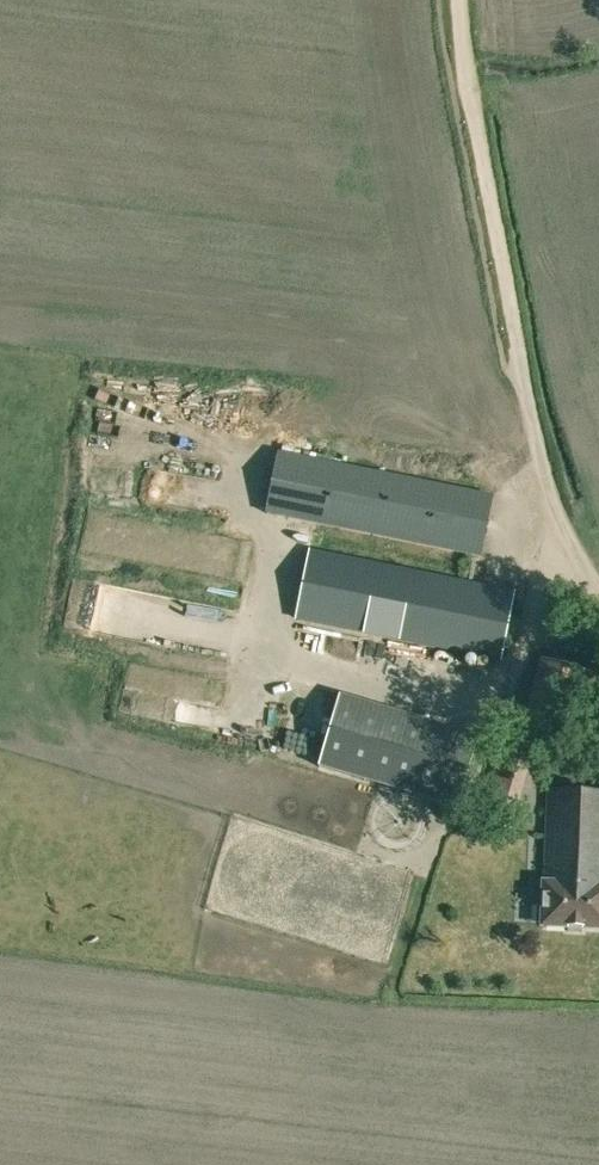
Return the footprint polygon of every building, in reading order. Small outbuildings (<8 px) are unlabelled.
[(492,496),(279,452),(267,513),(479,557),(492,496)] [(311,551),(297,619),(501,661),(515,593),(311,551)] [(581,743),(585,669),(538,666),(534,741),(581,744),(581,743)] [(320,766),(459,807),(479,737),(341,696),(320,766)] [(510,833),(533,759),(500,748),(477,823),(510,833)] [(548,790),(545,887),(539,887),(537,922),(543,922),(543,926),(598,929),(598,792),(548,790)]
